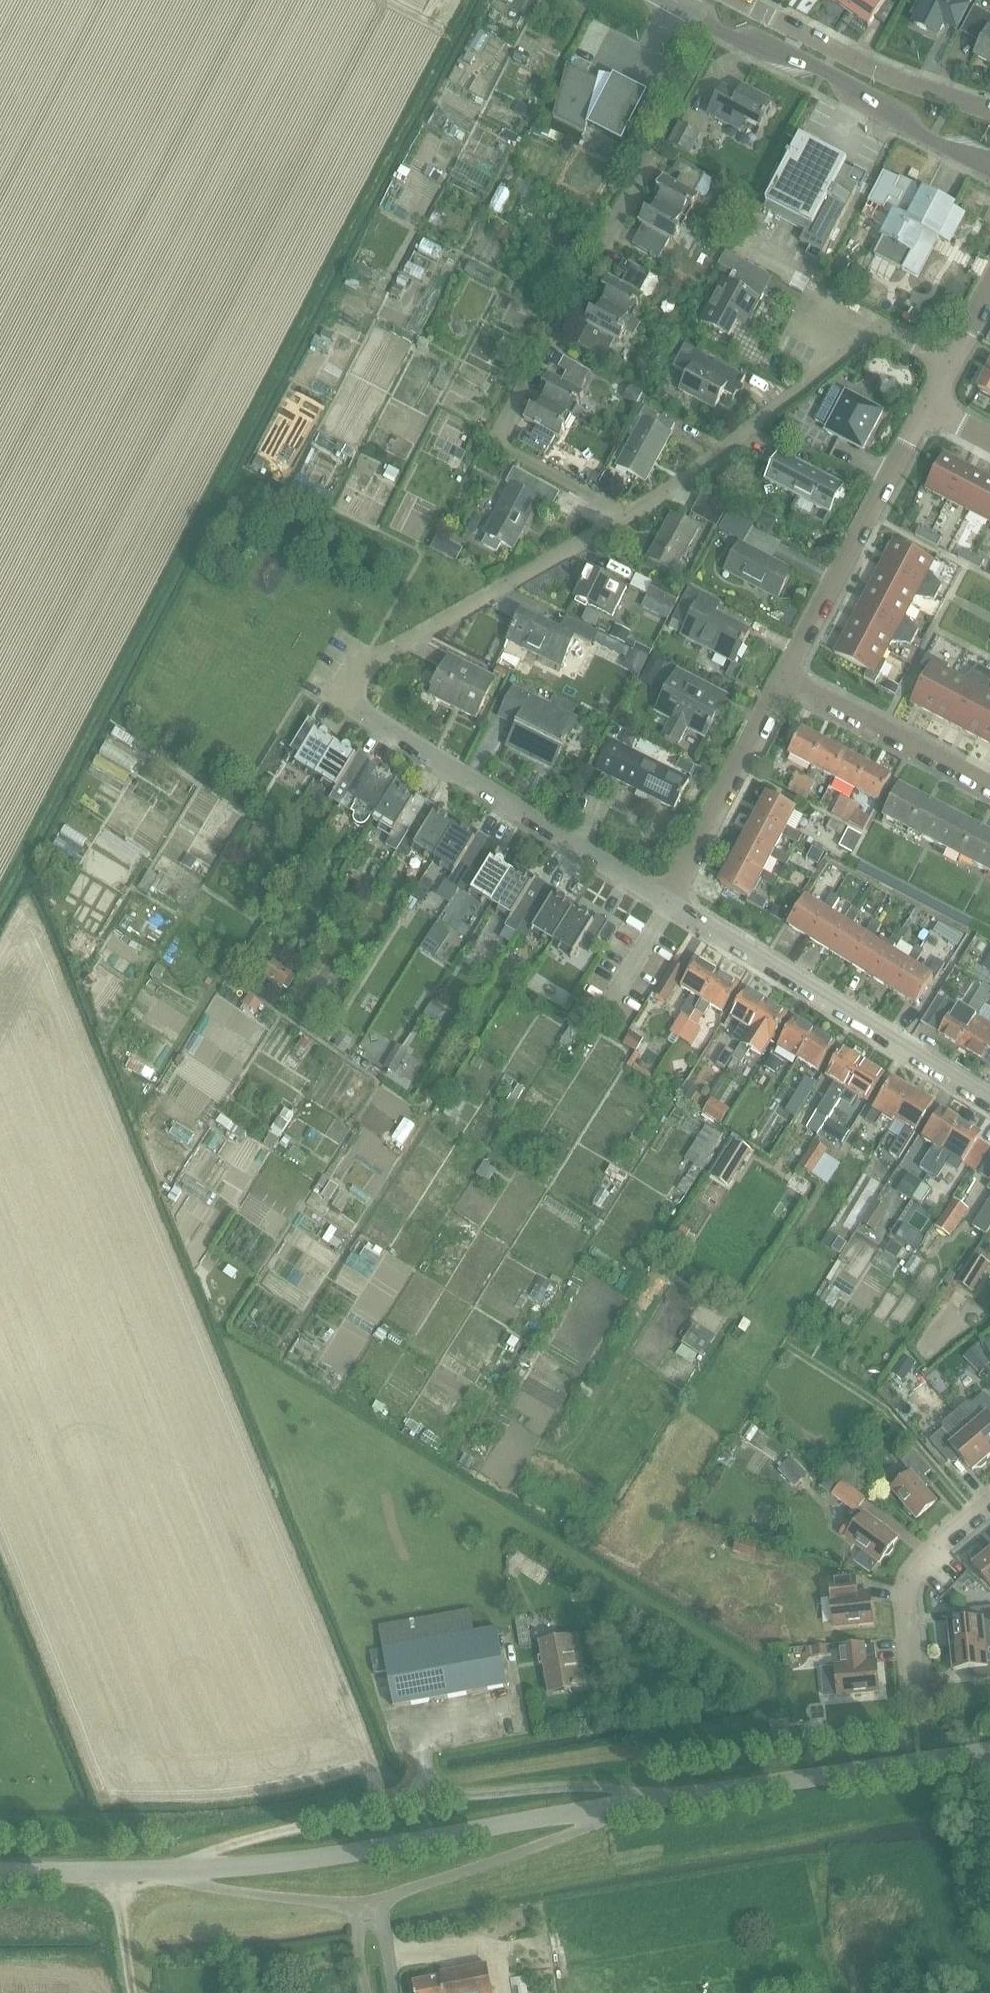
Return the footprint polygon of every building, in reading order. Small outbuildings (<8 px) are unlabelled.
[(847,12),(855,0),(830,0),(847,12)] [(847,12),(869,27),(875,19),(887,0),(855,0),(847,12)] [(915,25),(937,37),(948,18),(959,23),(969,5),(971,0),(928,0),(915,25)] [(989,64),(989,15),(974,7),(964,27),(964,28),(979,36),(976,40),(982,42),(974,56),(989,64)] [(516,51),(512,59),(519,63),(524,55),(516,51)] [(648,94),(647,94),(614,76),(609,86),(567,64),(553,117),(585,133),(587,126),(622,144),(648,94)] [(759,129),(772,105),(743,90),(738,100),(722,91),(707,119),(714,123),(716,119),(731,127),(737,117),(759,129)] [(519,104),(514,113),(527,120),(532,111),(519,104)] [(534,124),(529,133),(545,140),(549,130),(534,124)] [(690,155),(700,135),(679,124),(669,144),(690,155)] [(505,131),(501,138),(512,144),(516,137),(505,131)] [(459,132),(455,139),(460,142),(464,134),(459,132)] [(823,254),(858,186),(848,181),(853,171),(798,143),(763,210),(806,232),(801,242),(823,254)] [(662,192),(656,203),(682,217),(688,207),(693,209),(699,197),(702,199),(707,197),(716,181),(678,160),(672,170),(689,179),(684,189),(664,178),(658,190),(662,192)] [(400,167),(394,179),(404,184),(410,173),(400,167)] [(912,170),(907,178),(915,182),(919,174),(912,170)] [(924,194),(923,197),(914,192),(916,187),(899,178),(898,181),(883,172),(866,206),(882,214),(876,225),(887,230),(874,255),(903,270),(917,242),(932,249),(953,209),(924,194)] [(434,173),(430,180),(437,184),(441,177),(434,173)] [(676,228),(682,217),(656,203),(650,214),(646,211),(639,223),(653,230),(647,240),(638,234),(632,245),(660,260),(671,240),(674,242),(681,230),(676,228)] [(435,210),(431,218),(438,222),(442,214),(435,210)] [(499,225),(493,236),(503,242),(510,230),(499,225)] [(773,278),(741,261),(725,252),(718,265),(733,273),(728,283),(724,281),(701,323),(729,338),(743,313),(752,317),(773,278)] [(838,256),(830,272),(841,278),(849,262),(838,256)] [(608,293),(602,303),(628,317),(634,307),(638,310),(645,298),(651,297),(658,284),(658,279),(625,261),(619,271),(635,280),(630,289),(609,278),(603,290),(608,293)] [(469,262),(463,272),(472,277),(478,267),(469,262)] [(357,263),(354,270),(369,277),(372,270),(357,263)] [(400,276),(396,284),(405,289),(409,281),(400,276)] [(349,277),(345,285),(356,291),(360,283),(349,277)] [(693,278),(689,285),(699,291),(703,283),(693,278)] [(508,281),(503,290),(510,295),(516,285),(508,281)] [(396,285),(391,293),(399,297),(403,289),(396,285)] [(628,317),(602,303),(596,314),(592,311),(585,323),(592,327),(587,336),(584,334),(578,345),(605,359),(615,341),(620,343),(627,331),(622,328),(628,317)] [(322,331),(319,337),(323,339),(329,342),(332,336),(322,331)] [(746,378),(715,361),(686,345),(674,367),(688,374),(679,390),(715,410),(725,393),(735,398),(746,378)] [(549,390),(543,401),(568,414),(573,404),(578,407),(585,395),(579,392),(590,373),(563,358),(558,368),(567,373),(562,382),(550,375),(544,388),(549,390)] [(978,389),(989,396),(989,366),(978,389)] [(631,387),(624,400),(636,407),(643,394),(631,387)] [(863,450),(882,412),(845,393),(845,394),(832,387),(815,422),(827,428),(825,432),(841,440),(841,439),(863,450)] [(562,426),(568,414),(543,401),(537,412),(532,409),(526,421),(542,430),(538,439),(525,432),(519,443),(547,457),(557,439),(560,440),(567,428),(562,426)] [(633,437),(617,466),(638,478),(649,456),(657,460),(671,434),(670,433),(675,425),(640,406),(625,433),(633,437)] [(337,444),(334,451),(347,458),(351,451),(337,444)] [(458,448),(454,456),(461,460),(465,452),(458,448)] [(830,513),(844,486),(780,453),(766,480),(830,513)] [(947,500),(965,465),(944,454),(927,486),(925,489),(947,500)] [(257,455),(252,465),(261,470),(266,460),(257,455)] [(724,463),(713,473),(721,483),(733,473),(724,463)] [(968,511),(987,476),(965,465),(947,500),(968,511)] [(388,469),(383,478),(393,484),(395,479),(398,474),(388,469)] [(532,496),(540,483),(513,469),(505,483),(510,485),(484,534),(487,535),(482,545),(496,553),(502,543),(512,549),(538,500),(532,496)] [(590,472),(585,480),(594,484),(598,477),(590,472)] [(606,474),(600,485),(607,489),(613,478),(606,474)] [(989,522),(989,478),(987,476),(968,511),(989,523),(989,522)] [(324,489),(320,497),(330,502),(334,494),(324,489)] [(716,528),(726,510),(701,497),(692,514),(716,528)] [(744,542),(753,525),(728,511),(719,529),(744,542)] [(760,512),(753,524),(770,532),(776,520),(760,512)] [(675,572),(699,528),(671,513),(647,557),(675,572)] [(919,527),(915,536),(926,542),(930,533),(919,527)] [(930,533),(926,542),(937,547),(942,539),(930,533)] [(436,536),(429,549),(442,555),(449,543),(436,536)] [(882,562),(939,592),(942,587),(928,572),(933,562),(893,541),(882,562)] [(778,599),(792,571),(739,543),(725,571),(778,599)] [(962,549),(957,558),(969,564),(973,555),(962,549)] [(973,555),(969,564),(980,570),(984,561),(973,555)] [(871,582),(912,603),(914,598),(934,601),(939,592),(882,562),(871,582)] [(612,617),(626,589),(586,569),(572,598),(612,617)] [(674,608),(681,596),(654,582),(648,595),(674,608)] [(861,603),(918,632),(905,617),(912,603),(871,582),(861,603)] [(673,621),(688,628),(684,637),(733,663),(749,633),(714,615),(720,603),(691,588),(685,600),(673,621)] [(850,623),(891,644),(910,646),(915,637),(918,632),(861,603),(850,623)] [(589,647),(596,634),(567,619),(560,632),(521,612),(507,640),(560,667),(574,639),(589,647)] [(887,651),(888,650),(891,644),(850,623),(834,654),(868,671),(864,678),(875,683),(886,662),(883,660),(887,651)] [(613,625),(607,636),(623,644),(628,632),(613,625)] [(636,643),(633,649),(649,657),(652,651),(636,643)] [(653,655),(646,668),(658,674),(665,661),(653,655)] [(910,705),(934,717),(955,676),(947,672),(949,667),(926,656),(920,667),(928,671),(910,705)] [(475,719),(495,681),(460,663),(454,676),(442,670),(430,694),(462,710),(461,712),(475,719)] [(955,676),(934,717),(956,728),(986,671),(978,667),(964,681),(955,676)] [(496,668),(493,675),(503,680),(507,674),(496,668)] [(676,743),(685,727),(703,737),(726,695),(678,669),(655,711),(671,719),(662,735),(676,743)] [(956,728),(978,740),(989,717),(989,673),(986,671),(956,728)] [(895,695),(898,689),(888,683),(884,691),(894,696),(895,695)] [(552,769),(577,721),(513,689),(499,717),(517,726),(506,746),(552,769)] [(578,706),(554,695),(550,703),(574,714),(578,706)] [(619,712),(614,722),(625,728),(628,722),(626,716),(619,712)] [(978,740),(989,746),(989,717),(978,740)] [(308,771),(316,776),(335,744),(329,740),(330,738),(329,734),(326,733),(324,733),(321,734),(321,735),(317,732),(321,726),(308,718),(289,749),(293,751),(285,764),(305,776),(308,771)] [(788,755),(811,767),(824,742),(801,730),(792,747),(788,755)] [(674,809),(688,781),(611,742),(597,770),(674,809)] [(824,742),(811,767),(833,779),(846,754),(824,742)] [(335,744),(316,776),(322,780),(319,785),(333,793),(330,799),(341,806),(371,757),(360,750),(356,757),(351,754),(352,752),(351,749),(349,747),(348,746),(343,748),(335,744)] [(846,754),(833,779),(855,790),(868,765),(846,754)] [(371,757),(341,806),(354,814),(353,817),(353,819),(353,820),(354,822),(355,823),(356,824),(357,825),(360,826),(361,826),(363,826),(365,825),(367,824),(368,823),(369,821),(374,813),(377,815),(373,822),(373,823),(394,789),(393,789),(398,782),(390,778),(391,776),(391,773),(389,771),(386,771),(384,771),(382,773),(378,770),(382,763),(371,757)] [(868,765),(855,790),(878,802),(891,777),(868,765)] [(788,789),(797,794),(805,778),(797,773),(788,789)] [(805,778),(797,794),(806,799),(815,783),(805,778)] [(883,819),(935,846),(951,814),(900,787),(883,819)] [(394,789),(373,823),(380,827),(378,830),(390,838),(385,845),(397,852),(428,802),(417,795),(413,801),(408,798),(409,795),(409,793),(407,791),(404,790),(401,791),(400,793),(394,789)] [(783,833),(782,836),(797,844),(800,840),(802,836),(786,827),(795,810),(780,802),(766,795),(754,817),(783,833)] [(832,814),(840,818),(850,801),(841,796),(832,814)] [(850,801),(840,818),(863,830),(870,817),(858,810),(860,806),(850,801)] [(428,802),(397,852),(408,858),(412,851),(424,859),(427,854),(435,859),(455,827),(447,822),(448,820),(447,817),(445,815),(443,814),(440,816),(439,817),(435,815),(438,808),(428,802)] [(935,846),(987,872),(989,866),(989,834),(951,814),(935,846)] [(772,855),(770,857),(786,866),(788,861),(790,857),(775,849),(782,836),(783,833),(754,817),(743,839),(772,855)] [(831,820),(826,829),(841,837),(846,828),(831,820)] [(455,827),(435,859),(442,864),(439,868),(451,876),(447,883),(458,889),(489,840),(478,833),(474,839),(470,836),(471,834),(471,832),(468,829),(466,828),(463,829),(461,831),(455,827)] [(850,830),(841,848),(852,854),(861,836),(850,830)] [(760,877),(759,880),(774,888),(777,883),(779,879),(763,871),(770,857),(772,855),(743,839),(731,861),(760,877)] [(484,900),(492,905),(511,872),(504,867),(505,864),(505,862),(503,860),(500,860),(498,860),(497,862),(492,859),(500,846),(489,840),(458,889),(469,895),(468,896),(482,904),(484,900)] [(195,862),(188,857),(182,865),(190,870),(195,862)] [(751,894),(759,880),(760,877),(731,861),(719,884),(724,887),(748,899),(746,901),(762,910),(767,902),(751,894)] [(857,871),(866,875),(870,867),(861,863),(857,871)] [(870,867),(866,875),(875,880),(879,872),(870,867)] [(149,872),(138,890),(146,895),(157,877),(149,872)] [(511,872),(492,905),(499,909),(496,913),(508,921),(505,927),(516,933),(547,884),(536,877),(532,884),(527,881),(527,879),(527,877),(525,875),(523,874),(520,874),(519,876),(511,872)] [(879,872),(875,880),(884,885),(889,877),(879,872)] [(365,878),(361,885),(371,890),(377,880),(372,877),(365,878)] [(889,877),(884,885),(894,890),(898,882),(889,877)] [(898,882),(894,890),(903,895),(907,887),(898,882)] [(547,884),(516,933),(527,940),(530,934),(542,942),(545,938),(553,942),(573,910),(566,905),(567,903),(566,901),(564,899),(562,898),(559,898),(558,900),(554,898),(558,891),(547,884)] [(419,886),(412,897),(422,902),(428,892),(419,886)] [(907,887),(903,895),(912,900),(916,892),(907,887)] [(916,892),(912,900),(921,904),(925,897),(916,892)] [(258,895),(254,902),(266,909),(273,898),(265,894),(258,895)] [(805,899),(788,926),(809,940),(826,912),(829,914),(838,899),(835,897),(831,894),(821,909),(805,899)] [(925,897),(921,904),(930,909),(935,901),(925,897)] [(935,901),(930,909),(940,914),(944,906),(935,901)] [(774,906),(769,914),(781,920),(785,912),(774,906)] [(944,906),(940,914),(949,919),(953,911),(944,906)] [(826,912),(809,940),(830,953),(847,925),(850,927),(860,912),(855,909),(851,907),(842,922),(829,914),(826,912)] [(573,910),(553,942),(561,947),(558,952),(570,959),(578,947),(589,954),(598,940),(609,922),(597,915),(593,922),(588,919),(589,917),(589,915),(586,913),(585,912),(582,913),(580,914),(573,910)] [(953,911),(949,919),(958,924),(962,916),(953,911)] [(962,916),(958,924),(967,929),(971,921),(962,916)] [(847,925),(830,953),(851,966),(869,938),(872,940),(881,925),(877,923),(873,920),(864,935),(850,927),(847,925)] [(956,947),(964,936),(955,930),(954,932),(937,922),(931,932),(956,947)] [(869,938),(851,966),(872,979),(890,951),(893,953),(902,938),(899,936),(895,933),(885,949),(872,940),(869,938)] [(890,951),(872,979),(894,992),(911,965),(914,967),(924,952),(920,949),(916,947),(906,962),(893,953),(890,951)] [(911,965),(894,992),(915,1005),(932,979),(935,980),(941,970),(945,964),(936,959),(927,975),(914,967),(911,965)] [(693,995),(681,1013),(669,1032),(677,1036),(688,1020),(689,1021),(690,1019),(696,1010),(694,1010),(718,972),(699,960),(691,974),(682,988),(693,995)] [(265,975),(288,990),(297,975),(274,961),(265,975)] [(686,970),(681,967),(674,963),(655,994),(667,1001),(686,970)] [(157,965),(151,974),(158,979),(164,969),(157,965)] [(694,1010),(696,1010),(704,1015),(710,1005),(723,1013),(727,1007),(740,985),(718,972),(694,1010)] [(91,975),(85,980),(89,985),(95,980),(91,975)] [(930,1025),(940,1031),(938,1034),(959,1046),(978,1017),(983,1009),(989,998),(989,988),(983,984),(972,1002),(967,1010),(957,1004),(956,1006),(945,1000),(931,1022),(930,1025)] [(732,1040),(740,1045),(767,1002),(747,990),(734,1011),(729,1019),(741,1025),(732,1040)] [(248,996),(243,1003),(255,1012),(261,1004),(248,996)] [(433,1001),(423,1016),(434,1022),(443,1007),(433,1001)] [(733,1058),(732,1058),(741,1064),(750,1050),(761,1056),(768,1045),(769,1045),(775,1037),(788,1015),(767,1002),(740,1045),(741,1045),(737,1050),(736,1053),(733,1058)] [(300,1023),(299,1025),(309,1032),(310,1030),(317,1021),(306,1014),(300,1023)] [(959,1046),(983,1061),(989,1050),(989,1025),(978,1017),(959,1046)] [(778,1047),(798,1059),(815,1031),(795,1019),(782,1041),(778,1047)] [(688,1020),(677,1036),(691,1044),(702,1028),(689,1021),(688,1020)] [(628,1031),(621,1043),(634,1051),(641,1039),(628,1031)] [(815,1031),(798,1059),(819,1073),(836,1045),(815,1031)] [(332,1045),(331,1047),(341,1054),(343,1052),(350,1042),(340,1035),(332,1045)] [(301,1038),(297,1044),(305,1050),(309,1043),(301,1038)] [(396,1045),(384,1067),(389,1070),(395,1074),(408,1051),(402,1048),(396,1045)] [(726,1070),(733,1058),(736,1053),(726,1048),(716,1065),(726,1070)] [(835,1082),(817,1111),(829,1119),(847,1090),(863,1061),(843,1049),(826,1077),(835,1082)] [(771,1055),(762,1070),(772,1077),(782,1062),(771,1055)] [(179,1056),(175,1063),(179,1066),(184,1060),(179,1056)] [(476,1059),(471,1065),(480,1071),(484,1064),(476,1059)] [(863,1061),(847,1090),(868,1103),(885,1075),(863,1061)] [(806,1077),(785,1111),(795,1117),(816,1083),(806,1077)] [(885,1113),(895,1119),(912,1091),(892,1079),(875,1107),(866,1121),(876,1127),(885,1113)] [(435,1083),(428,1094),(438,1100),(445,1090),(435,1083)] [(684,1084),(677,1096),(687,1103),(695,1091),(684,1084)] [(510,1095),(505,1103),(512,1107),(523,1089),(518,1085),(511,1096),(510,1095)] [(895,1119),(887,1132),(899,1139),(890,1153),(899,1160),(918,1129),(933,1104),(912,1091),(895,1119)] [(454,1095),(443,1114),(455,1121),(466,1103),(454,1095)] [(711,1098),(703,1112),(720,1123),(729,1109),(711,1098)] [(920,1167),(929,1173),(962,1122),(940,1109),(925,1134),(922,1139),(934,1146),(920,1167)] [(827,1121),(821,1131),(842,1145),(848,1135),(827,1121)] [(962,1122),(929,1173),(938,1178),(946,1164),(958,1172),(963,1164),(972,1169),(975,1172),(975,1171),(983,1159),(989,1148),(977,1140),(981,1134),(962,1122)] [(285,1137),(279,1146),(284,1150),(291,1142),(285,1137)] [(749,1152),(736,1144),(715,1177),(728,1186),(749,1152)] [(810,1174),(823,1153),(812,1147),(799,1168),(810,1174)] [(484,1163),(477,1174),(489,1181),(496,1170),(484,1163)] [(620,1171),(614,1180),(621,1184),(626,1175),(620,1171)] [(795,1173),(791,1181),(808,1191),(812,1184),(795,1173)] [(912,1174),(901,1193),(912,1199),(923,1181),(912,1174)] [(323,1177),(317,1187),(324,1191),(330,1182),(323,1177)] [(974,1226),(988,1235),(989,1231),(989,1200),(974,1226)] [(936,1228),(950,1236),(968,1210),(954,1201),(936,1228)] [(874,1230),(888,1209),(877,1202),(864,1224),(874,1230)] [(682,1225),(672,1241),(681,1246),(691,1231),(682,1225)] [(836,1240),(831,1249),(839,1255),(846,1244),(837,1239),(836,1240)] [(891,1242),(884,1252),(896,1260),(903,1249),(891,1242)] [(374,1247),(370,1252),(378,1257),(381,1251),(374,1247)] [(364,1248),(359,1257),(365,1261),(370,1252),(364,1248)] [(370,1252),(365,1261),(374,1267),(379,1258),(378,1257),(370,1252)] [(956,1281),(972,1291),(989,1263),(975,1254),(974,1253),(956,1281)] [(229,1268),(223,1276),(232,1283),(238,1274),(229,1268)] [(950,1270),(943,1281),(950,1285),(957,1275),(950,1270)] [(541,1278),(536,1285),(546,1291),(551,1284),(541,1278)] [(574,1283),(568,1293),(575,1297),(580,1288),(574,1283)] [(950,1285),(943,1296),(950,1301),(957,1290),(950,1285)] [(744,1319),(737,1328),(745,1333),(751,1324),(744,1319)] [(796,1326),(792,1333),(797,1337),(802,1330),(796,1326)] [(688,1333),(682,1343),(702,1357),(709,1347),(688,1333)] [(513,1335),(507,1344),(515,1349),(520,1340),(513,1335)] [(965,1358),(980,1373),(989,1363),(989,1361),(975,1347),(965,1358)] [(904,1355),(893,1373),(905,1381),(917,1364),(904,1355)] [(583,1383),(577,1391),(588,1399),(594,1391),(583,1383)] [(989,1455),(989,1399),(985,1393),(971,1404),(969,1406),(967,1404),(955,1414),(989,1455)] [(376,1401),(372,1407),(382,1413),(386,1407),(376,1401)] [(989,1456),(989,1455),(955,1414),(943,1424),(945,1426),(943,1428),(930,1439),(948,1461),(957,1453),(972,1471),(977,1467),(981,1467),(986,1463),(987,1459),(989,1456)] [(410,1420),(406,1427),(416,1434),(421,1426),(410,1420)] [(927,1485),(927,1481),(924,1477),(930,1471),(913,1451),(901,1462),(910,1473),(891,1489),(905,1505),(905,1509),(909,1514),(913,1515),(916,1519),(936,1502),(924,1487),(927,1485)] [(464,1453),(459,1462),(467,1468),(473,1459),(464,1453)] [(723,1453),(717,1463),(727,1469),(733,1460),(723,1453)] [(842,1482),(832,1495),(855,1511),(864,1499),(842,1482)] [(556,1513),(552,1519),(560,1524),(564,1518),(556,1513)] [(879,1563),(898,1538),(864,1513),(845,1538),(879,1563)] [(568,1520),(563,1526),(571,1532),(576,1526),(568,1520)] [(732,1551),(753,1558),(758,1544),(737,1537),(732,1551)] [(973,1565),(989,1585),(989,1551),(973,1565)] [(855,1578),(830,1580),(831,1596),(830,1596),(833,1624),(858,1622),(858,1625),(873,1624),(870,1599),(858,1601),(857,1594),(855,1578)] [(951,1647),(989,1643),(989,1607),(971,1609),(972,1621),(948,1623),(949,1629),(946,1632),(947,1639),(950,1642),(951,1647)] [(371,1651),(375,1674),(387,1672),(394,1708),(508,1687),(497,1628),(473,1632),(470,1612),(380,1628),(383,1649),(371,1651)] [(550,1692),(586,1686),(578,1637),(541,1644),(550,1692)] [(951,1647),(951,1652),(949,1656),(949,1662),(952,1665),(953,1671),(977,1669),(978,1681),(989,1680),(989,1643),(951,1647)] [(813,1656),(826,1655),(825,1645),(812,1646),(813,1656)] [(838,1696),(879,1693),(876,1663),(874,1645),(864,1646),(840,1648),(841,1666),(835,1666),(838,1696)] [(413,1983),(415,1992),(493,1992),(488,1965),(441,1974),(442,1977),(413,1983)]
